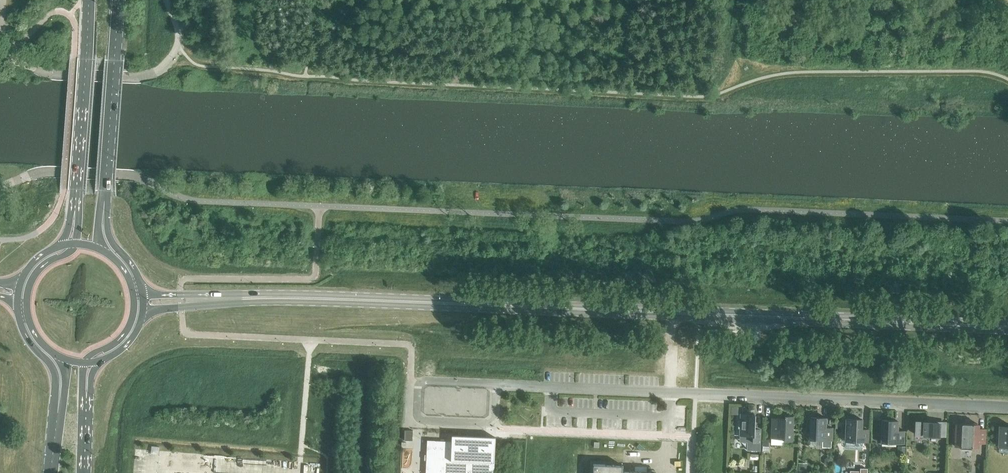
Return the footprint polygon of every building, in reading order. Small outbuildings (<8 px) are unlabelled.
[(754,429),(754,415),(751,414),(751,413),(744,413),(744,414),(740,414),(740,421),(739,421),(738,428),(740,428),(739,435),(747,436),(747,450),(759,451),(760,429),(754,429)] [(784,441),(792,442),(793,416),(785,416),(785,418),(772,418),(771,438),(784,439),(784,441)] [(825,428),(826,418),(810,417),(810,425),(807,425),(807,432),(810,432),(809,440),(832,441),(832,428),(825,428)] [(845,441),(868,442),(868,430),(861,429),(862,419),(846,419),(846,426),(843,426),(843,433),(845,434),(845,441)] [(881,435),(881,443),(904,444),(904,431),(897,431),(898,421),(882,420),(882,428),(879,428),(879,435),(881,435)] [(916,422),(915,434),(945,436),(945,423),(916,422)] [(956,429),(953,429),(953,440),(955,441),(955,446),(960,447),(960,449),(972,450),(972,447),(977,447),(978,443),(984,443),(985,429),(978,429),(978,424),(956,423),(956,429)] [(999,426),(999,431),(997,431),(996,441),(999,441),(998,446),(1007,447),(1007,427),(999,426)] [(404,440),(412,441),(413,431),(404,430),(404,440)] [(495,439),(495,437),(452,435),(452,442),(435,441),(427,440),(426,472),(494,472),(495,439)] [(798,472),(806,472),(807,463),(798,463),(798,472)] [(655,472),(622,471),(623,466),(622,466),(593,465),(593,472),(656,472),(655,472)]
